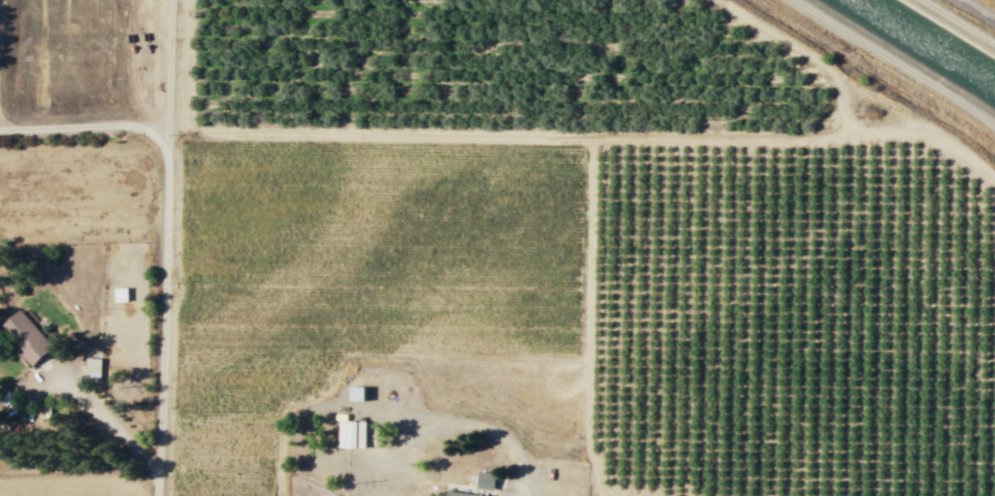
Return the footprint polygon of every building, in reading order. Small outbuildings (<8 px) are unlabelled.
[(113,287),(126,287),(126,301),(113,301),(113,287)] [(52,346),(31,366),(19,353),(24,348),(2,323),(18,309),(52,346)] [(85,358),(100,358),(99,378),(84,377),(85,358)] [(350,387),(363,387),(363,401),(349,400),(350,387)] [(338,421),(356,421),(355,448),(337,447),(338,421)] [(478,471),(494,473),(492,489),(476,488),(478,471)]
